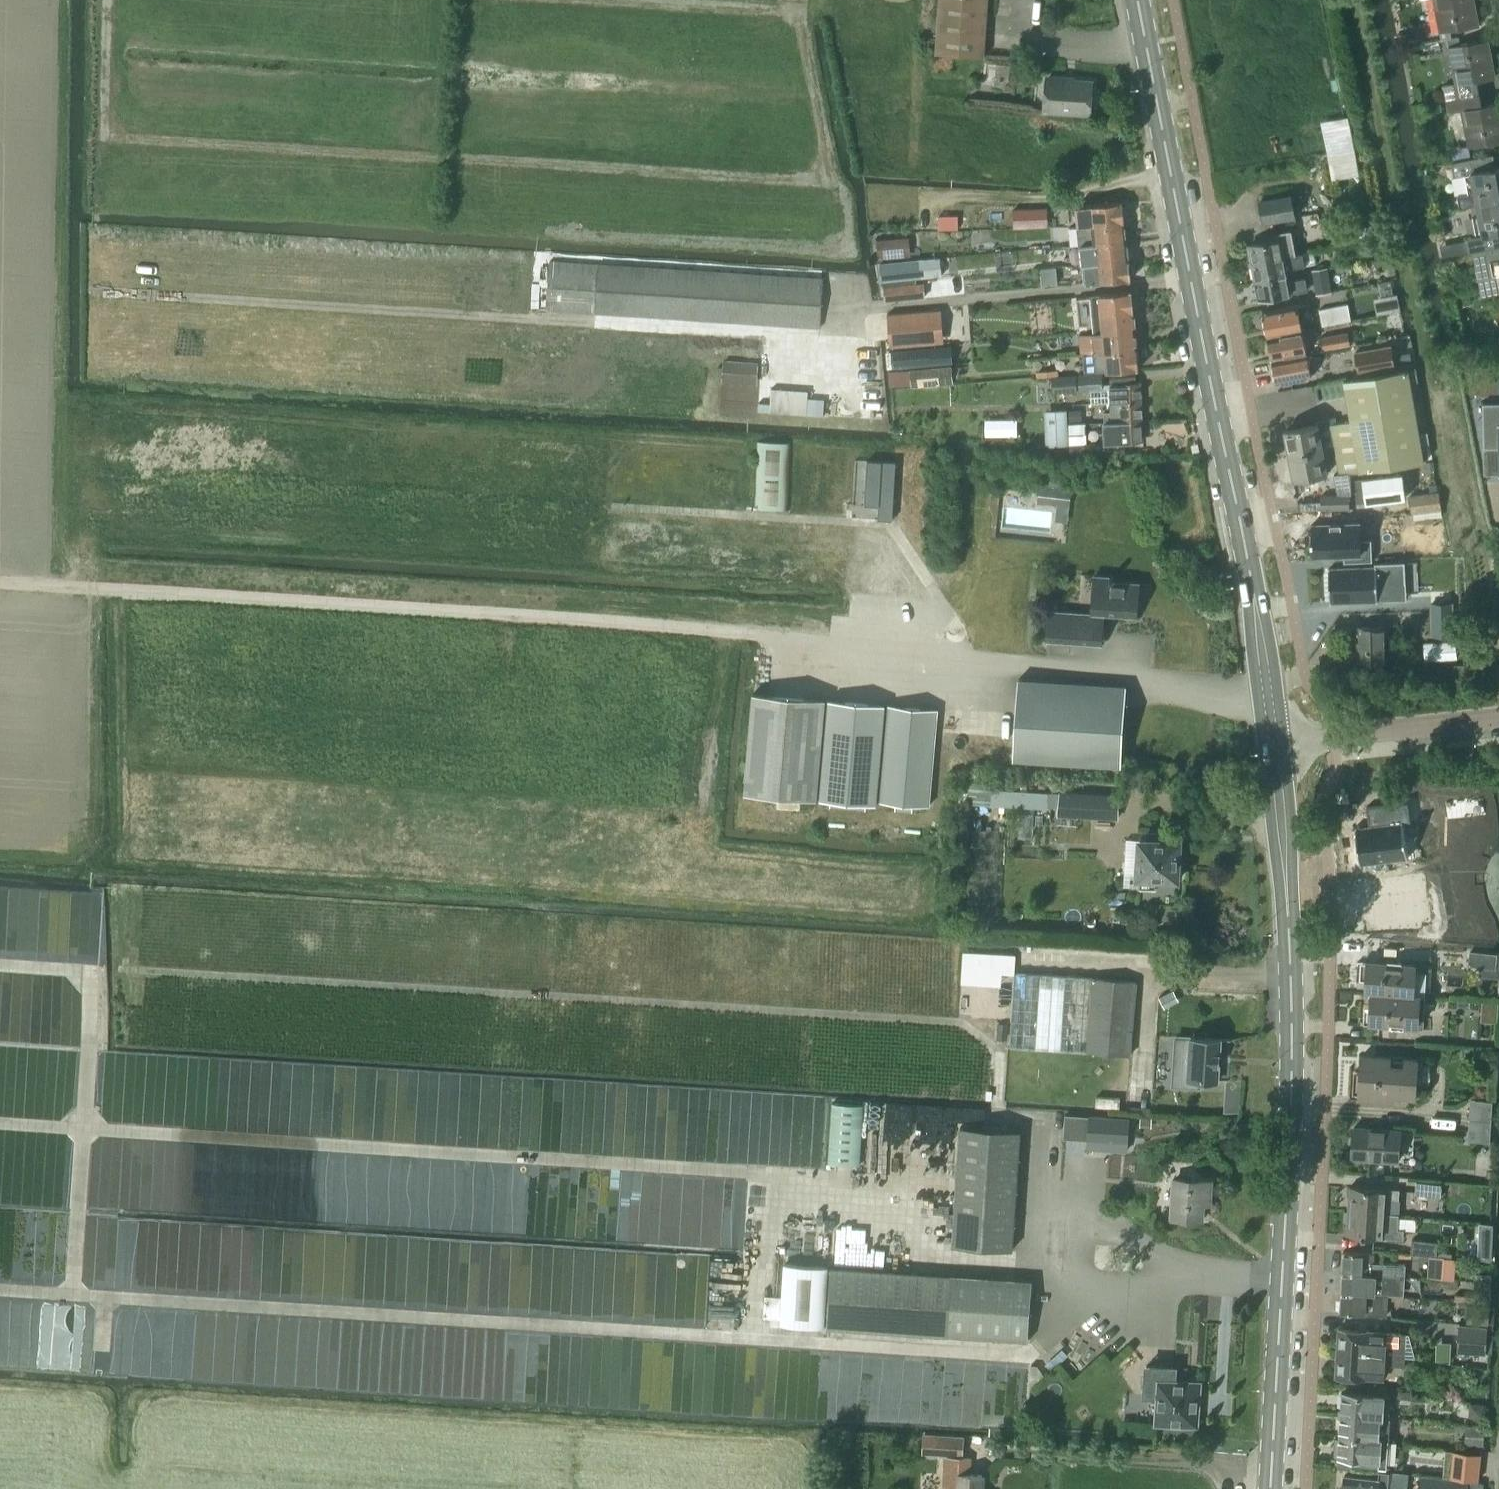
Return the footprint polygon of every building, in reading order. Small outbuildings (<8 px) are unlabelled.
[(938,53),(985,56),(989,0),(941,0),(938,53)] [(1439,32),(1480,23),(1475,0),(1433,0),(1439,32)] [(1460,36),(1447,38),(1448,46),(1461,43),(1460,36)] [(1445,99),(1479,92),(1477,80),(1495,76),(1487,38),(1461,43),(1448,46),(1456,83),(1443,85),(1445,99)] [(1048,78),(1046,109),(1091,112),(1093,81),(1048,78)] [(1445,99),(1448,113),(1460,111),(1468,147),(1498,141),(1498,101),(1482,105),(1479,92),(1445,99)] [(1468,147),(1449,151),(1451,163),(1470,159),(1468,147)] [(1498,199),(1498,167),(1491,168),(1488,155),(1470,159),(1451,163),(1454,177),(1465,174),(1468,192),(1457,195),(1459,208),(1477,204),(1476,204),(1498,199)] [(1290,195),(1259,201),(1263,223),(1294,217),(1290,195)] [(1473,251),(1498,246),(1498,199),(1476,204),(1477,204),(1479,215),(1473,216),(1477,236),(1466,238),(1469,252),(1473,251)] [(1079,227),(1125,222),(1123,202),(1082,207),(1076,207),(1079,227)] [(1031,209),(1030,228),(1046,227),(1047,209),(1031,209)] [(958,215),(938,216),(938,229),(959,229),(958,215)] [(1081,245),(1127,241),(1125,222),(1079,227),(1081,245)] [(1361,241),(1385,237),(1381,223),(1357,227),(1361,241)] [(1252,263),(1296,254),(1291,230),(1266,235),(1267,241),(1249,245),(1252,263)] [(878,258),(911,256),(909,237),(876,239),(878,258)] [(1083,265),(1129,260),(1127,241),(1081,245),(1083,265)] [(1498,294),(1498,246),(1473,251),(1482,297),(1498,294)] [(1252,263),(1256,281),(1285,275),(1284,270),(1305,266),(1302,253),(1296,254),(1252,263)] [(924,259),(879,264),(882,282),(926,277),(924,259)] [(1085,284),(1090,283),(1131,279),(1129,260),(1083,265),(1085,284)] [(821,328),(824,279),(550,261),(547,310),(821,328)] [(1056,267),(1040,269),(1041,279),(1057,277),(1056,267)] [(1285,275),(1256,281),(1259,299),(1307,290),(1305,277),(1286,280),(1285,275)] [(1329,279),(1314,282),(1317,294),(1332,291),(1329,279)] [(908,284),(884,287),(885,300),(918,298),(926,297),(924,282),(917,283),(908,284)] [(1095,333),(1136,329),(1132,291),(1091,295),(1095,333)] [(1348,304),(1319,310),(1322,326),(1351,320),(1348,304)] [(1266,337),(1301,330),(1297,307),(1261,313),(1266,337)] [(942,310),(888,315),(891,347),(945,342),(942,310)] [(1081,354),(1097,352),(1138,348),(1136,329),(1095,333),(1079,335),(1081,354)] [(1270,360),(1306,353),(1301,330),(1266,337),(1270,360)] [(1323,350),(1351,345),(1348,332),(1321,338),(1323,350)] [(858,360),(877,360),(875,342),(856,342),(858,360)] [(1358,374),(1396,367),(1392,344),(1354,351),(1358,374)] [(908,350),(891,351),(892,366),(910,365),(952,361),(951,346),(908,350)] [(1099,372),(1110,371),(1110,378),(1136,376),(1136,368),(1140,368),(1138,348),(1097,352),(1099,372)] [(1306,353),(1270,360),(1275,383),(1310,377),(1306,353)] [(722,383),(757,385),(758,362),(724,360),(722,383)] [(910,369),(888,371),(890,388),(912,386),(954,382),(952,365),(910,369)] [(1350,420),(1330,424),(1318,426),(1317,424),(1284,430),(1289,455),(1322,449),(1334,447),(1339,473),(1350,471),(1350,473),(1423,464),(1423,463),(1406,370),(1343,381),(1350,420)] [(1053,393),(1079,392),(1103,391),(1103,373),(1052,376),(1053,393)] [(1111,383),(1112,403),(1142,401),(1141,382),(1137,382),(1136,376),(1110,378),(1111,383)] [(1105,422),(1143,421),(1142,401),(1112,403),(1112,411),(1105,411),(1105,422)] [(1482,403),(1483,449),(1498,448),(1498,403),(1482,403)] [(1069,445),(1067,409),(1044,411),(1046,446),(1069,445)] [(1079,409),(1067,410),(1068,422),(1080,421),(1079,409)] [(1143,421),(1105,422),(1106,441),(1144,440),(1143,421)] [(756,441),(754,508),(789,509),(791,442),(756,441)] [(1070,443),(1070,456),(1107,455),(1107,448),(1096,448),(1095,442),(1070,443)] [(1322,449),(1289,455),(1293,480),(1327,473),(1322,449)] [(879,505),(878,518),(892,518),(896,462),(867,460),(865,504),(879,505)] [(1405,498),(1402,474),(1363,479),(1366,503),(1405,498)] [(1039,485),(1037,503),(1057,506),(1070,507),(1072,489),(1039,485)] [(1438,492),(1409,496),(1413,520),(1441,517),(1438,492)] [(1348,495),(1320,496),(1321,510),(1349,509),(1348,495)] [(1303,538),(1301,538),(1301,542),(1303,542),(1303,554),(1334,553),(1334,561),(1362,560),(1362,539),(1351,540),(1350,522),(1302,524),(1303,538)] [(1374,563),(1375,566),(1328,568),(1330,602),(1378,600),(1377,583),(1406,582),(1405,561),(1374,563)] [(1113,581),(1113,577),(1094,576),(1092,614),(1049,611),(1047,642),(1102,645),(1104,615),(1137,617),(1140,583),(1113,581)] [(1451,602),(1430,603),(1431,635),(1452,634),(1451,602)] [(1356,627),(1357,661),(1384,661),(1383,626),(1356,627)] [(1424,660),(1458,658),(1456,641),(1423,644),(1424,660)] [(1121,766),(1127,687),(1019,679),(1013,759),(1121,766)] [(817,800),(825,700),(753,693),(744,794),(817,800)] [(876,805),(885,705),(829,700),(820,800),(876,805)] [(929,806),(937,709),(889,705),(881,801),(929,806)] [(968,781),(967,803),(991,805),(993,783),(968,781)] [(1051,793),(1008,790),(1007,806),(1050,809),(1050,807),(1051,793)] [(1058,807),(1057,816),(1119,819),(1120,794),(1059,791),(1059,793),(1058,807)] [(1059,793),(1051,793),(1050,807),(1058,807),(1059,793)] [(1357,827),(1355,827),(1360,865),(1361,865),(1361,864),(1406,858),(1406,859),(1407,858),(1402,823),(1410,822),(1407,801),(1366,807),(1368,826),(1357,828),(1357,827)] [(1149,839),(1141,839),(1139,888),(1158,888),(1158,877),(1178,878),(1178,876),(1182,876),(1183,860),(1179,860),(1180,841),(1171,841),(1171,834),(1149,833),(1149,839)] [(1381,894),(1364,897),(1369,931),(1418,924),(1415,903),(1426,902),(1422,875),(1379,881),(1381,894)] [(1120,914),(1119,923),(1128,923),(1129,915),(1120,914)] [(1468,966),(1478,966),(1477,976),(1498,978),(1498,968),(1496,968),(1497,954),(1470,951),(1468,966)] [(963,952),(962,970),(1013,973),(1014,955),(963,952)] [(1367,963),(1365,992),(1371,992),(1371,993),(1412,995),(1413,970),(1414,965),(1367,963)] [(1013,973),(1008,1046),(1131,1055),(1136,981),(1013,973)] [(1371,993),(1369,1023),(1416,1026),(1418,995),(1412,995),(1371,993)] [(1176,1051),(1173,1085),(1199,1086),(1200,1079),(1228,1080),(1231,1040),(1190,1038),(1190,1052),(1176,1051)] [(1358,1092),(1414,1095),(1416,1058),(1360,1055),(1358,1092)] [(1468,1119),(1490,1121),(1491,1101),(1469,1100),(1468,1119)] [(832,1103),(828,1163),(859,1165),(863,1105),(832,1103)] [(1092,1114),(1090,1140),(1109,1141),(1120,1141),(1128,1142),(1129,1117),(1092,1114)] [(1489,1141),(1490,1121),(1468,1119),(1467,1139),(1489,1141)] [(960,1126),(952,1246),(1012,1250),(1020,1130),(960,1126)] [(1397,1160),(1398,1130),(1353,1127),(1351,1158),(1397,1160)] [(1174,1218),(1204,1219),(1204,1204),(1211,1205),(1212,1181),(1175,1179),(1174,1218)] [(1415,1179),(1415,1193),(1440,1195),(1441,1180),(1415,1179)] [(1348,1210),(1386,1212),(1387,1197),(1399,1198),(1399,1188),(1350,1186),(1348,1210)] [(1348,1210),(1347,1234),(1396,1237),(1403,1238),(1404,1230),(1398,1229),(1399,1213),(1386,1212),(1348,1210)] [(1435,1256),(1437,1242),(1412,1240),(1410,1254),(1435,1256)] [(1492,1247),(1477,1247),(1477,1259),(1492,1259),(1492,1247)] [(1342,1252),(1341,1272),(1387,1275),(1404,1276),(1404,1275),(1405,1264),(1403,1264),(1372,1263),(1373,1253),(1342,1252)] [(1439,1258),(1438,1278),(1454,1279),(1455,1259),(1439,1258)] [(785,1264),(780,1324),(824,1327),(828,1267),(785,1264)] [(1032,1281),(950,1276),(830,1267),(826,1327),(1028,1341),(1032,1281)] [(1472,1294),(1472,1303),(1490,1303),(1492,1271),(1474,1271),(1472,1294)] [(1341,1272),(1340,1293),(1386,1296),(1403,1296),(1403,1291),(1404,1276),(1387,1275),(1341,1272)] [(1441,1280),(1440,1288),(1457,1289),(1457,1281),(1441,1280)] [(1340,1293),(1339,1313),(1369,1315),(1385,1315),(1386,1304),(1386,1296),(1340,1293)] [(1490,1306),(1468,1305),(1467,1305),(1466,1322),(1490,1323),(1490,1306)] [(1456,1353),(1488,1353),(1489,1326),(1458,1324),(1456,1353)] [(1338,1330),(1337,1353),(1405,1357),(1414,1358),(1410,1334),(1401,1333),(1386,1332),(1386,1333),(1368,1332),(1368,1331),(1338,1330)] [(1404,1367),(1405,1357),(1337,1353),(1335,1377),(1366,1379),(1366,1378),(1384,1379),(1384,1366),(1404,1367)] [(1158,1396),(1157,1422),(1198,1424),(1199,1409),(1202,1406),(1203,1401),(1200,1399),(1201,1382),(1176,1381),(1176,1368),(1147,1366),(1145,1395),(1158,1396)] [(1371,1416),(1388,1418),(1390,1396),(1342,1393),(1341,1414),(1371,1416)] [(1470,1403),(1469,1416),(1482,1417),(1483,1404),(1470,1403)] [(1388,1418),(1371,1416),(1341,1414),(1339,1435),(1387,1438),(1388,1438),(1389,1418),(1388,1418)] [(1464,1445),(1484,1446),(1485,1428),(1470,1427),(1465,1426),(1464,1445)] [(922,1455),(935,1456),(945,1457),(943,1488),(982,1488),(983,1475),(969,1475),(970,1458),(963,1458),(964,1438),(924,1435),(922,1455)] [(1385,1465),(1387,1438),(1339,1435),(1338,1456),(1339,1456),(1339,1462),(1385,1465)] [(1444,1465),(1443,1478),(1468,1480),(1475,1481),(1477,1454),(1445,1452),(1444,1465)] [(1378,1479),(1343,1476),(1342,1488),(1387,1488),(1387,1486),(1405,1488),(1407,1475),(1378,1472),(1378,1479)] [(1418,1488),(1467,1488),(1468,1480),(1443,1478),(1435,1477),(1421,1475),(1419,1475),(1418,1488)]
